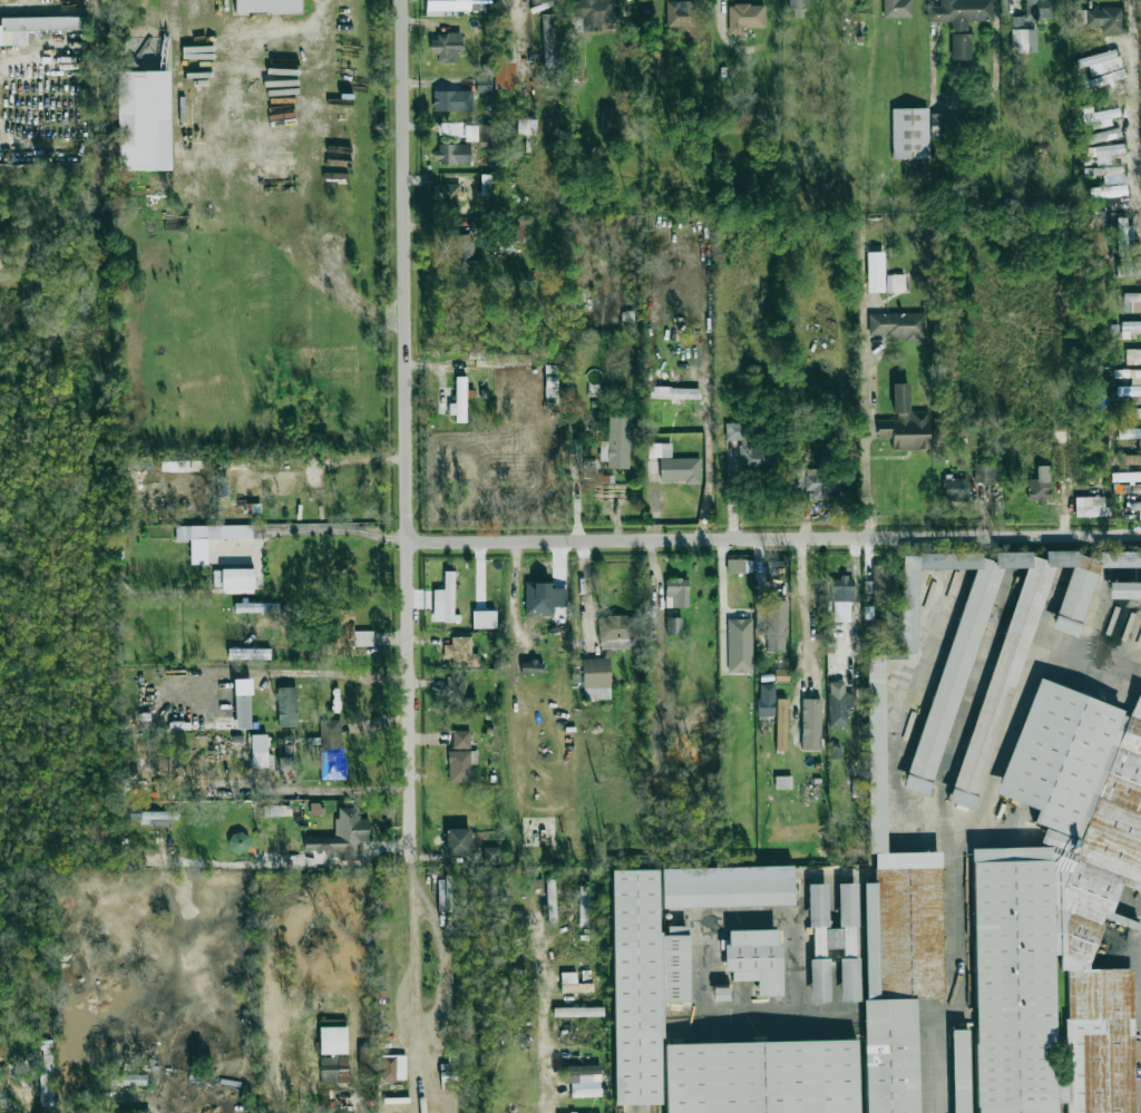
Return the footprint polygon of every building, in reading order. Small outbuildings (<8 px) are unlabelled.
[(235,13),(300,12),(300,0),(235,0),(235,13)] [(443,15),(443,10),(469,10),(468,1),(490,1),(490,0),(425,0),(426,16),(443,15)] [(572,17),(583,17),(583,31),(602,31),(601,22),(615,22),(614,0),(572,0),(572,17)] [(666,1),(666,28),(696,27),(696,0),(666,1)] [(789,18),(807,17),(807,0),(789,0),(789,18)] [(911,18),(912,0),(883,0),(882,18),(911,18)] [(970,60),(969,20),(994,20),(993,0),(940,0),(940,6),(928,6),(928,22),(951,21),(951,60),(970,60)] [(1025,16),(1011,16),(1011,27),(1023,27),(1024,20),(1055,20),(1055,0),(1025,0),(1025,16)] [(490,3),(469,2),(469,9),(490,10),(490,3)] [(765,27),(764,4),(728,5),(729,33),(743,33),(743,28),(765,27)] [(1122,8),(1075,9),(1076,23),(1084,23),(1084,27),(1101,26),(1101,34),(1123,34),(1122,8)] [(543,66),(560,66),(559,13),(542,14),(543,66)] [(0,17),(0,28),(0,45),(23,45),(23,31),(87,30),(87,16),(0,17)] [(1011,52),(1037,52),(1036,29),(1011,29),(1011,52)] [(430,54),(437,54),(437,62),(458,62),(458,51),(461,51),(461,35),(430,34),(430,54)] [(514,89),(516,40),(496,40),(494,88),(514,89)] [(1118,68),(1115,50),(1077,58),(1078,67),(1088,65),(1090,74),(1118,68)] [(663,64),(662,52),(647,53),(647,65),(663,64)] [(118,171),(171,170),(169,71),(116,72),(118,171)] [(490,93),(491,77),(477,76),(476,93),(490,93)] [(472,91),(433,91),(433,111),(472,111),(472,91)] [(601,105),(601,126),(625,126),(626,106),(601,105)] [(928,108),(891,108),(892,159),(929,158),(928,108)] [(1111,125),(1110,118),(1119,116),(1118,110),(1081,115),(1082,121),(1098,119),(1099,127),(1111,125)] [(931,113),(930,134),(960,135),(960,114),(931,113)] [(536,119),(517,119),(517,135),(536,135),(536,119)] [(478,147),(494,146),(494,125),(477,125),(478,147)] [(1082,135),(1083,144),(1121,138),(1120,129),(1082,135)] [(470,163),(470,144),(435,145),(435,164),(470,163)] [(1084,157),(1096,157),(1097,165),(1113,164),(1113,154),(1125,154),(1124,144),(1083,147),(1084,157)] [(1123,184),(1123,166),(1094,167),(1094,175),(1103,175),(1104,185),(1123,184)] [(480,195),(490,195),(491,175),(481,175),(480,195)] [(460,184),(437,184),(438,209),(460,208),(460,184)] [(1091,187),(1091,197),(1116,196),(1116,186),(1091,187)] [(1138,254),(1138,243),(1134,243),(1134,225),(1126,225),(1126,218),(1119,218),(1118,239),(1118,253),(1138,254)] [(521,220),(508,222),(511,241),(524,239),(521,220)] [(472,234),(453,234),(454,267),(482,266),(481,255),(472,255),(472,234)] [(1140,275),(1140,263),(1116,264),(1116,276),(1140,275)] [(884,292),(884,268),(867,269),(867,292),(884,292)] [(886,275),(887,292),(905,292),(904,275),(886,275)] [(1124,293),(1124,302),(1132,302),(1132,312),(1140,312),(1140,292),(1124,293)] [(925,313),(868,313),(868,339),(926,338),(925,313)] [(1121,321),(1121,338),(1129,338),(1129,333),(1140,333),(1140,321),(1121,321)] [(1140,362),(1140,349),(1126,349),(1126,362),(1140,362)] [(557,397),(557,365),(545,365),(546,397),(557,397)] [(1114,370),(1114,378),(1131,378),(1131,384),(1140,384),(1140,369),(1114,370)] [(466,422),(467,377),(456,376),(455,403),(452,403),(451,422),(466,422)] [(700,388),(661,387),(661,380),(647,379),(647,398),(671,399),(671,404),(684,405),(684,399),(699,399),(700,388)] [(929,411),(909,411),(909,383),(893,383),(893,420),(877,420),(877,438),(892,438),(892,450),(929,450),(929,411)] [(1104,387),(1105,396),(1140,395),(1140,386),(1104,387)] [(1120,409),(1120,419),(1140,419),(1140,408),(1120,409)] [(607,468),(629,468),(630,417),(608,417),(608,441),(600,441),(600,461),(607,461),(607,468)] [(748,448),(748,423),(725,423),(725,440),(738,440),(738,472),(778,472),(778,448),(748,448)] [(1118,428),(1119,438),(1140,437),(1140,428),(1118,428)] [(700,458),(671,458),(671,443),(647,443),(647,457),(660,457),(660,482),(700,482),(700,458)] [(1119,455),(1119,464),(1140,464),(1140,454),(1119,455)] [(999,483),(999,464),(975,463),(974,482),(999,483)] [(1050,466),(1037,466),(1036,479),(1028,479),(1028,501),(1050,502),(1050,466)] [(812,497),(841,497),(842,471),(805,470),(805,473),(794,472),(793,490),(812,491),(812,497)] [(1140,481),(1140,473),(1130,473),(1130,477),(1139,477),(1139,481),(1140,481)] [(967,499),(967,476),(944,477),(944,500),(967,499)] [(1129,484),(1129,500),(1140,500),(1140,484),(1129,484)] [(1075,497),(1075,517),(1110,516),(1110,507),(1104,507),(1104,496),(1075,497)] [(207,564),(207,540),(252,539),(252,525),(175,526),(176,540),(190,540),(190,564),(207,564)] [(870,1041),(665,1042),(666,1112),(927,1112),(926,852),(885,852),(884,658),(917,657),(916,569),(986,569),(893,782),(917,793),(1015,568),(1038,568),(938,796),(962,806),(1067,567),(1075,567),(1049,626),(1073,637),(1103,567),(1140,567),(1140,553),(867,554),(870,1041)] [(752,559),(727,559),(726,573),(752,574),(752,559)] [(213,569),(213,590),(254,591),(254,569),(213,569)] [(454,571),(444,571),(444,589),(433,589),(433,622),(453,622),(454,571)] [(688,578),(665,579),(666,608),(689,607),(688,578)] [(850,622),(850,603),(854,603),(853,578),(831,578),(832,622),(850,622)] [(567,588),(552,588),(552,582),(525,582),(525,614),(553,615),(553,607),(566,607),(567,588)] [(1108,582),(1108,599),(1140,599),(1140,582),(1108,582)] [(786,600),(756,601),(756,634),(766,634),(766,652),(787,652),(786,600)] [(278,605),(249,604),(249,611),(278,612),(278,605)] [(373,646),(373,631),(353,631),(353,609),(334,608),(333,646),(373,646)] [(473,628),(496,628),(496,611),(472,611),(473,628)] [(599,649),(636,648),(635,615),(598,616),(599,649)] [(681,635),(681,617),(666,617),(666,635),(681,635)] [(752,618),(727,619),(728,673),(753,672),(752,618)] [(480,664),(480,654),(471,654),(471,637),(451,637),(451,645),(444,645),(444,664),(480,664)] [(584,700),(611,699),(609,658),(582,659),(584,700)] [(543,661),(521,660),(520,674),(542,675),(543,661)] [(467,693),(466,676),(445,676),(446,706),(475,705),(475,693),(467,693)] [(1058,1107),(1059,1101),(1066,1104),(1067,1112),(1135,1112),(1133,969),(1094,969),(1090,968),(1104,919),(1121,924),(1121,916),(1112,914),(1120,886),(1140,892),(1140,700),(1135,698),(1131,710),(1033,681),(999,797),(1037,808),(1033,823),(1045,826),(1040,843),(973,848),(977,1112),(1058,1112),(1058,1107)] [(844,682),(828,682),(829,728),(848,728),(848,713),(854,713),(853,693),(844,693),(844,682)] [(758,684),(759,716),(775,716),(775,684),(758,684)] [(296,687),(277,687),(278,727),(297,727),(296,687)] [(786,750),(787,699),(777,698),(775,750),(786,750)] [(821,699),(802,699),(801,750),(820,750),(821,699)] [(320,753),(325,753),(326,774),(335,774),(335,777),(343,777),(341,719),(319,719),(320,753)] [(453,749),(470,748),(470,730),(452,731),(453,749)] [(251,735),(251,765),(268,765),(268,734),(251,735)] [(477,750),(448,751),(448,783),(471,782),(471,764),(477,764),(477,750)] [(290,804),(258,805),(259,815),(290,815),(290,804)] [(122,820),(140,820),(140,824),(178,824),(177,810),(140,810),(140,806),(122,806),(122,820)] [(304,838),(304,851),(325,851),(326,859),(359,858),(359,842),(369,842),(368,818),(359,818),(359,807),(338,808),(338,818),(335,818),(335,837),(304,838)] [(470,855),(470,828),(446,828),(446,855),(470,855)] [(226,849),(242,857),(251,839),(236,831),(226,849)] [(484,864),(500,863),(500,846),(484,847),(484,864)] [(662,908),(793,905),(792,866),(661,868),(662,908)] [(614,1105),(662,1104),(661,1002),(689,1001),(688,926),(660,926),(659,869),(612,870),(614,1105)] [(555,880),(546,880),(547,923),(556,923),(555,880)] [(856,883),(838,883),(839,929),(826,929),(826,949),(840,949),(841,1001),(859,1001),(856,883)] [(827,884),(809,884),(811,956),(825,956),(825,928),(828,928),(827,884)] [(578,926),(588,927),(589,887),(580,886),(578,926)] [(757,997),(783,996),(782,943),(777,943),(777,930),(725,930),(726,972),(731,972),(732,981),(757,981),(757,997)] [(830,1001),(829,959),(809,959),(810,1002),(830,1001)] [(561,993),(592,992),(592,983),(576,983),(576,972),(560,973),(561,993)] [(729,998),(728,988),(714,988),(714,999),(729,998)] [(603,1007),(553,1008),(553,1017),(603,1016),(603,1007)] [(347,1054),(347,1027),(320,1027),(320,1054),(347,1054)] [(968,1029),(951,1030),(952,1112),(970,1112),(968,1029)] [(53,1040),(40,1040),(41,1106),(53,1106),(53,1040)] [(371,1065),(370,1048),(359,1048),(360,1066),(371,1065)] [(406,1080),(406,1055),(382,1055),(382,1079),(406,1080)] [(321,1083),(348,1082),(347,1056),(320,1057),(321,1083)] [(600,1065),(563,1066),(564,1083),(600,1082),(600,1065)] [(110,1085),(147,1086),(147,1075),(110,1074),(110,1085)] [(571,1090),(571,1098),(590,1097),(589,1088),(571,1090)]
